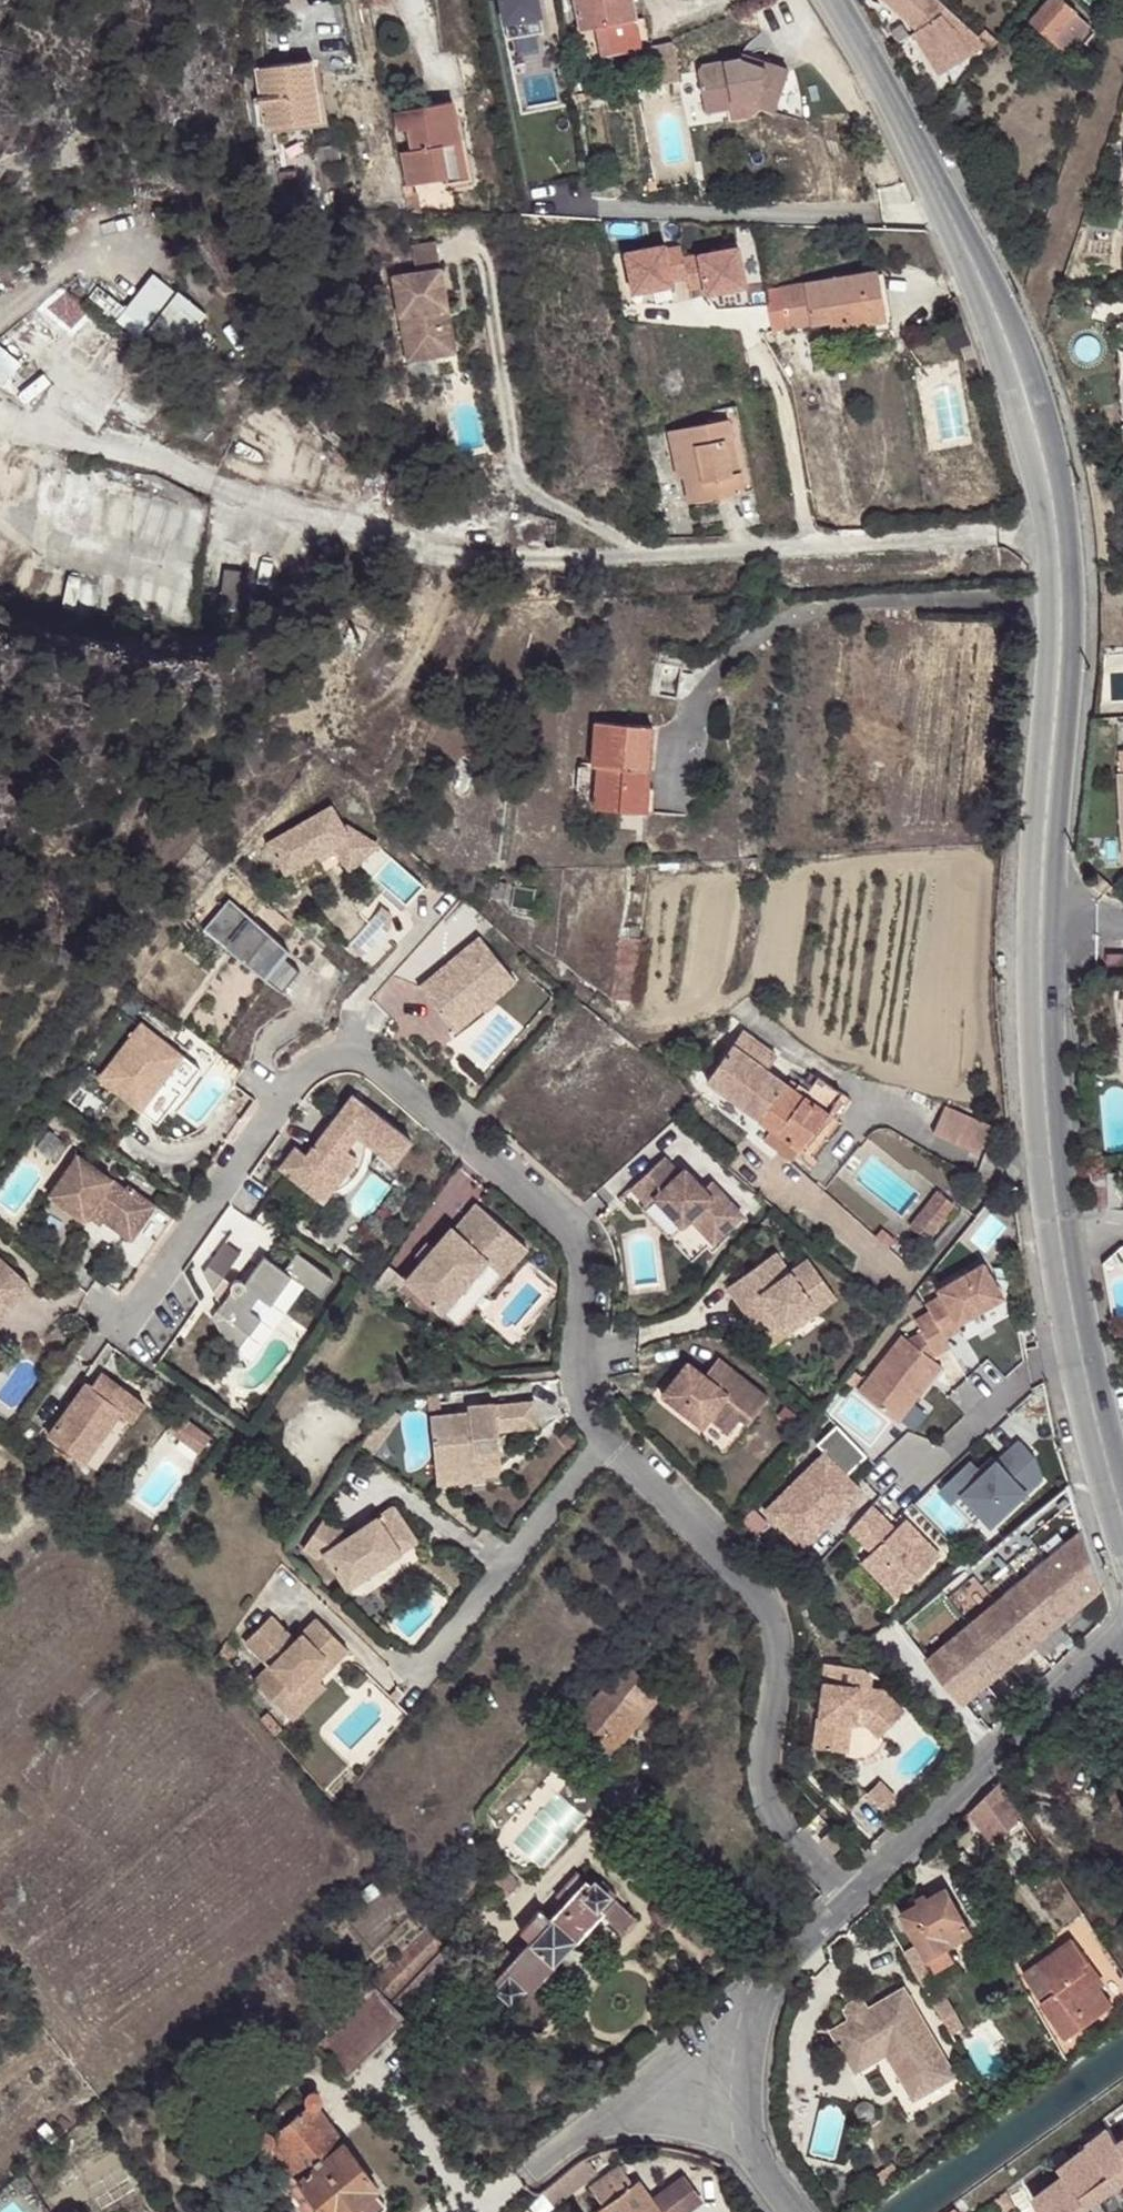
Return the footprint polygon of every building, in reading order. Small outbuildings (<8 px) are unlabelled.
[(507,32),(542,26),(538,0),(501,0),(507,32)] [(578,21),(623,14),(621,0),(575,0),(578,21)] [(987,48),(935,0),(879,0),(916,33),(912,36),(939,78),(987,48)] [(1045,36),(1065,55),(1089,30),(1059,0),(1055,0),(1032,23),(1045,36)] [(578,21),(584,50),(628,41),(623,14),(578,21)] [(1035,46),(1045,36),(1032,23),(1021,33),(1035,46)] [(662,35),(632,42),(641,78),(626,81),(628,95),(644,77),(669,72),(662,35)] [(321,109),(315,49),(259,56),(267,117),(321,109)] [(759,95),(761,107),(779,113),(793,68),(772,63),(770,70),(743,61),(701,69),(710,115),(736,111),(734,100),(759,95)] [(405,144),(412,176),(446,170),(448,174),(467,171),(452,93),(396,103),(400,124),(409,122),(413,142),(405,144)] [(711,123),(761,107),(759,95),(734,100),(736,111),(710,115),(711,123)] [(413,183),(412,176),(402,178),(407,203),(421,204),(417,182),(413,183)] [(411,235),(416,262),(440,258),(436,231),(411,235)] [(745,287),(738,243),(682,252),(680,240),(619,249),(625,291),(689,281),(691,295),(745,287)] [(416,262),(392,266),(406,351),(447,344),(439,300),(447,298),(440,258),(416,262)] [(158,358),(198,311),(153,274),(114,320),(158,358)] [(877,275),(823,284),(830,326),(842,324),(843,332),(885,325),(885,323),(877,275)] [(830,326),(823,284),(804,287),(811,328),(811,329),(830,326)] [(811,328),(804,287),(779,292),(782,312),(786,332),(811,328)] [(770,292),(772,314),(782,312),(779,292),(770,292)] [(447,298),(439,300),(447,344),(455,342),(447,298)] [(891,323),(885,323),(885,325),(843,332),(844,341),(883,335),(893,332),(891,323)] [(842,324),(830,326),(832,334),(843,332),(842,324)] [(966,337),(954,341),(960,355),(970,351),(966,337)] [(755,489),(739,406),(717,410),(719,421),(672,430),(680,478),(687,476),(692,502),(755,489)] [(595,810),(647,811),(651,726),(592,722),(592,767),(597,768),(595,810)] [(332,807),(269,844),(287,873),(320,854),(333,847),(337,853),(350,870),(371,853),(374,843),(347,826),(344,827),(332,807)] [(379,846),(374,843),(371,853),(379,846)] [(320,854),(324,860),(337,853),(333,847),(320,854)] [(405,907),(374,881),(373,880),(368,886),(400,915),(423,889),(421,888),(420,889),(405,907)] [(509,886),(497,883),(494,898),(504,907),(509,886)] [(265,983),(282,996),(298,974),(282,962),(288,954),(228,902),(201,934),(223,951),(265,983)] [(312,925),(344,951),(381,910),(373,904),(354,924),(330,904),(312,925)] [(344,951),(354,960),(365,957),(388,931),(391,919),(381,910),(344,951)] [(515,984),(480,940),(418,990),(446,1025),(475,1003),(482,1010),(515,984)] [(1112,959),(1112,969),(1122,969),(1122,960),(1112,959)] [(1085,986),(1093,996),(1107,984),(1099,975),(1085,986)] [(475,1003),(446,1025),(453,1034),(449,1036),(454,1042),(487,1016),(482,1010),(475,1003)] [(180,1058),(137,1025),(95,1082),(138,1114),(180,1058)] [(780,1055),(746,1029),(711,1078),(766,1120),(789,1084),(769,1070),(780,1055)] [(180,1058),(138,1114),(155,1127),(198,1070),(180,1058)] [(807,1095),(789,1084),(766,1120),(774,1126),(766,1138),(798,1159),(844,1091),(821,1076),(807,1095)] [(292,1148),(276,1170),(300,1189),(316,1168),(336,1183),(354,1160),(340,1150),(351,1135),(364,1146),(391,1165),(409,1142),(348,1096),(327,1124),(332,1128),(328,1133),(323,1130),(303,1157),(292,1148)] [(939,1133),(981,1152),(990,1131),(949,1113),(939,1133)] [(327,1124),(323,1130),(328,1133),(332,1128),(327,1124)] [(148,1256),(172,1221),(126,1189),(124,1192),(75,1158),(46,1199),(82,1223),(85,1219),(88,1215),(101,1224),(148,1256)] [(678,1175),(663,1159),(630,1190),(646,1207),(653,1200),(680,1228),(689,1220),(712,1244),(742,1217),(718,1191),(711,1198),(703,1191),(684,1170),(678,1175)] [(316,1168),(300,1189),(320,1204),(336,1183),(316,1168)] [(711,1198),(718,1191),(710,1184),(703,1191),(711,1198)] [(959,1205),(943,1192),(914,1227),(931,1240),(959,1205)] [(646,1207),(641,1212),(668,1240),(673,1235),(680,1228),(653,1200),(646,1207)] [(480,1257),(503,1230),(476,1207),(453,1234),(450,1232),(405,1284),(441,1315),(486,1262),(480,1257)] [(88,1215),(85,1219),(98,1228),(101,1224),(88,1215)] [(897,1239),(885,1229),(878,1237),(890,1248),(897,1239)] [(486,1262),(504,1277),(527,1250),(503,1230),(480,1257),(486,1262)] [(241,1352),(254,1334),(265,1318),(252,1309),(260,1297),(273,1306),(292,1280),(305,1289),(316,1296),(327,1279),(296,1258),(285,1275),(282,1273),(284,1270),(275,1263),(273,1266),(265,1261),(246,1288),(241,1285),(240,1286),(239,1286),(238,1287),(237,1288),(237,1289),(236,1290),(236,1291),(236,1292),(235,1292),(235,1293),(229,1303),(226,1284),(243,1259),(228,1248),(205,1281),(223,1310),(217,1319),(232,1346),(241,1352)] [(726,1289),(741,1310),(747,1306),(753,1314),(748,1318),(759,1335),(779,1320),(784,1328),(797,1319),(801,1325),(836,1299),(807,1261),(789,1274),(775,1254),(726,1289)] [(908,1340),(903,1335),(858,1391),(898,1422),(942,1366),(931,1358),(950,1347),(945,1339),(961,1329),(958,1324),(1003,1297),(983,1264),(938,1290),(941,1296),(926,1304),(930,1312),(915,1320),(922,1332),(908,1340)] [(14,1277),(0,1265),(0,1292),(14,1277)] [(0,1292),(0,1322),(29,1290),(14,1277),(0,1292)] [(265,1318),(254,1334),(267,1344),(305,1289),(292,1280),(273,1306),(260,1297),(252,1309),(265,1318)] [(741,1310),(748,1318),(753,1314),(747,1306),(741,1310)] [(779,1320),(759,1335),(769,1348),(801,1325),(797,1319),(784,1328),(779,1320)] [(1037,1327),(1023,1330),(1027,1348),(1041,1345),(1037,1327)] [(746,1425),(767,1399),(716,1360),(703,1377),(685,1364),(682,1368),(670,1384),(660,1397),(701,1428),(707,1419),(727,1434),(739,1420),(746,1425)] [(670,1384),(682,1368),(677,1364),(665,1379),(670,1384)] [(216,1386),(224,1376),(215,1370),(207,1380),(216,1386)] [(121,1412),(132,1398),(107,1379),(96,1393),(91,1389),(51,1440),(86,1468),(124,1418),(126,1416),(121,1412)] [(137,1402),(132,1398),(121,1412),(126,1416),(124,1418),(137,1428),(139,1426),(149,1412),(137,1402)] [(536,1428),(533,1404),(493,1409),(493,1406),(465,1410),(466,1416),(428,1420),(434,1475),(482,1470),(481,1455),(498,1454),(496,1433),(536,1428)] [(386,1410),(358,1451),(370,1461),(399,1419),(386,1410)] [(175,1440),(187,1425),(178,1418),(167,1434),(175,1440)] [(209,1441),(187,1425),(175,1440),(198,1457),(209,1441)] [(765,1510),(792,1537),(824,1506),(835,1517),(862,1491),(846,1475),(867,1455),(837,1425),(818,1443),(824,1452),(765,1510)] [(1037,1459),(1022,1442),(999,1463),(984,1477),(980,1473),(971,1463),(942,1490),(955,1504),(965,1495),(993,1526),(1046,1477),(1037,1459)] [(498,1454),(481,1455),(482,1470),(500,1467),(498,1454)] [(980,1473),(984,1477),(999,1463),(995,1459),(980,1473)] [(482,1470),(434,1475),(436,1488),(484,1482),(482,1470)] [(1105,1589),(1072,1485),(973,1565),(950,1584),(899,1625),(963,1702),(1105,1589)] [(824,1506),(792,1537),(803,1549),(835,1517),(824,1506)] [(849,1531),(862,1544),(885,1521),(871,1506),(849,1531)] [(393,1509),(377,1520),(400,1554),(416,1544),(393,1509)] [(871,1554),(863,1561),(897,1598),(941,1555),(906,1519),(894,1531),(871,1554)] [(323,1521),(303,1551),(318,1560),(324,1556),(347,1590),(400,1554),(377,1520),(358,1532),(362,1537),(355,1543),(351,1537),(349,1539),(323,1521)] [(862,1544),(871,1554),(894,1531),(885,1521),(862,1544)] [(358,1532),(351,1537),(355,1543),(362,1537),(358,1532)] [(946,1578),(950,1584),(973,1565),(968,1560),(946,1578)] [(1109,1601),(1105,1589),(963,1702),(974,1716),(1107,1610),(1109,1601)] [(323,1686),(352,1655),(321,1626),(299,1648),(292,1656),(283,1647),(290,1640),(274,1624),(267,1631),(250,1649),(275,1673),(259,1689),(282,1712),(298,1696),(306,1703),(323,1686)] [(292,1656),(299,1648),(290,1640),(283,1647),(292,1656)] [(219,1654),(230,1664),(240,1654),(228,1642),(219,1654)] [(593,1730),(617,1748),(659,1695),(654,1691),(656,1687),(641,1674),(655,1656),(641,1645),(581,1720),(593,1730)] [(859,1666),(824,1662),(821,1683),(830,1684),(829,1695),(819,1694),(812,1748),(844,1752),(848,1723),(866,1726),(878,1737),(904,1711),(883,1690),(867,1688),(868,1676),(859,1666)] [(830,1684),(821,1683),(819,1694),(829,1695),(830,1684)] [(298,1696),(282,1712),(290,1719),(296,1726),(312,1710),(330,1692),(323,1686),(306,1703),(298,1696)] [(404,1695),(398,1689),(390,1697),(396,1702),(404,1695)] [(262,1719),(277,1735),(283,1729),(269,1713),(262,1719)] [(617,1748),(593,1730),(585,1742),(607,1760),(617,1748)] [(881,1781),(868,1793),(884,1810),(897,1797),(881,1781)] [(988,1840),(1023,1820),(999,1783),(970,1813),(988,1840)] [(844,1845),(831,1832),(821,1841),(834,1855),(844,1845)] [(479,1882),(498,1899),(516,1881),(498,1863),(479,1882)] [(515,2007),(537,2026),(551,2011),(530,1992),(601,1914),(621,1931),(633,1919),(612,1896),(615,1893),(601,1881),(597,1884),(589,1876),(583,1880),(575,1872),(554,1895),(563,1904),(549,1917),(538,1910),(520,1931),(530,1940),(517,1955),(508,1947),(487,1969),(495,1978),(491,1985),(500,1993),(496,1996),(512,2009),(515,2007)] [(948,1892),(906,1916),(939,1973),(958,1960),(951,1948),(974,1935),(948,1892)] [(424,1926),(372,1984),(376,1988),(393,2004),(445,1945),(424,1926)] [(1043,2005),(1069,2042),(1115,2007),(1102,1989),(1086,1967),(1092,1962),(1076,1940),(1026,1976),(1042,1999),(1056,1989),(1059,1992),(1043,2005)] [(459,1957),(445,1945),(393,2004),(406,2017),(459,1957)] [(1108,1985),(1092,1962),(1086,1967),(1102,1989),(1108,1985)] [(393,2004),(376,1988),(374,1990),(357,1973),(346,1987),(362,2002),(320,2051),(354,2081),(409,2021),(406,2017),(393,2004)] [(878,2042),(887,2056),(914,2102),(958,2076),(905,1986),(868,2008),(865,2003),(855,1999),(847,2004),(846,2014),(850,2019),(830,2032),(847,2060),(878,2042)] [(941,1986),(930,1992),(949,2024),(960,2016),(941,1986)] [(833,2041),(827,2040),(825,2040),(820,2044),(819,2050),(821,2056),(827,2059),(833,2058),(837,2053),(838,2047),(833,2041)] [(856,2074),(887,2056),(878,2042),(847,2060),(856,2074)] [(391,2209),(383,2198),(387,2195),(325,2114),(327,2112),(329,2106),(326,2101),(321,2099),(316,2101),(313,2106),(314,2112),(279,2139),(275,2137),(268,2138),(263,2142),(261,2150),(259,2151),(303,2211),(390,2211),(391,2209)] [(877,2110),(873,2105),(872,2104),(865,2104),(860,2107),(858,2113),(860,2119),(866,2122),(872,2121),(876,2117),(877,2110)] [(1112,2125),(1063,2162),(1067,2171),(1080,2196),(1100,2182),(1107,2191),(1122,2180),(1122,2145),(1120,2140),(1112,2125)] [(871,2183),(876,2190),(884,2184),(885,2186),(901,2173),(894,2164),(878,2176),(879,2177),(871,2183)] [(593,2187),(606,2206),(598,2211),(667,2211),(657,2198),(643,2179),(636,2184),(622,2166),(593,2187)] [(1085,2208),(1080,2196),(1067,2171),(1037,2192),(1047,2211),(1087,2211),(1085,2208)] [(657,2198),(667,2211),(684,2211),(705,2197),(688,2175),(657,2198)] [(1085,2208),(1107,2191),(1100,2182),(1080,2196),(1085,2208)] [(1008,2187),(995,2196),(1005,2211),(1016,2203),(1008,2187)]
